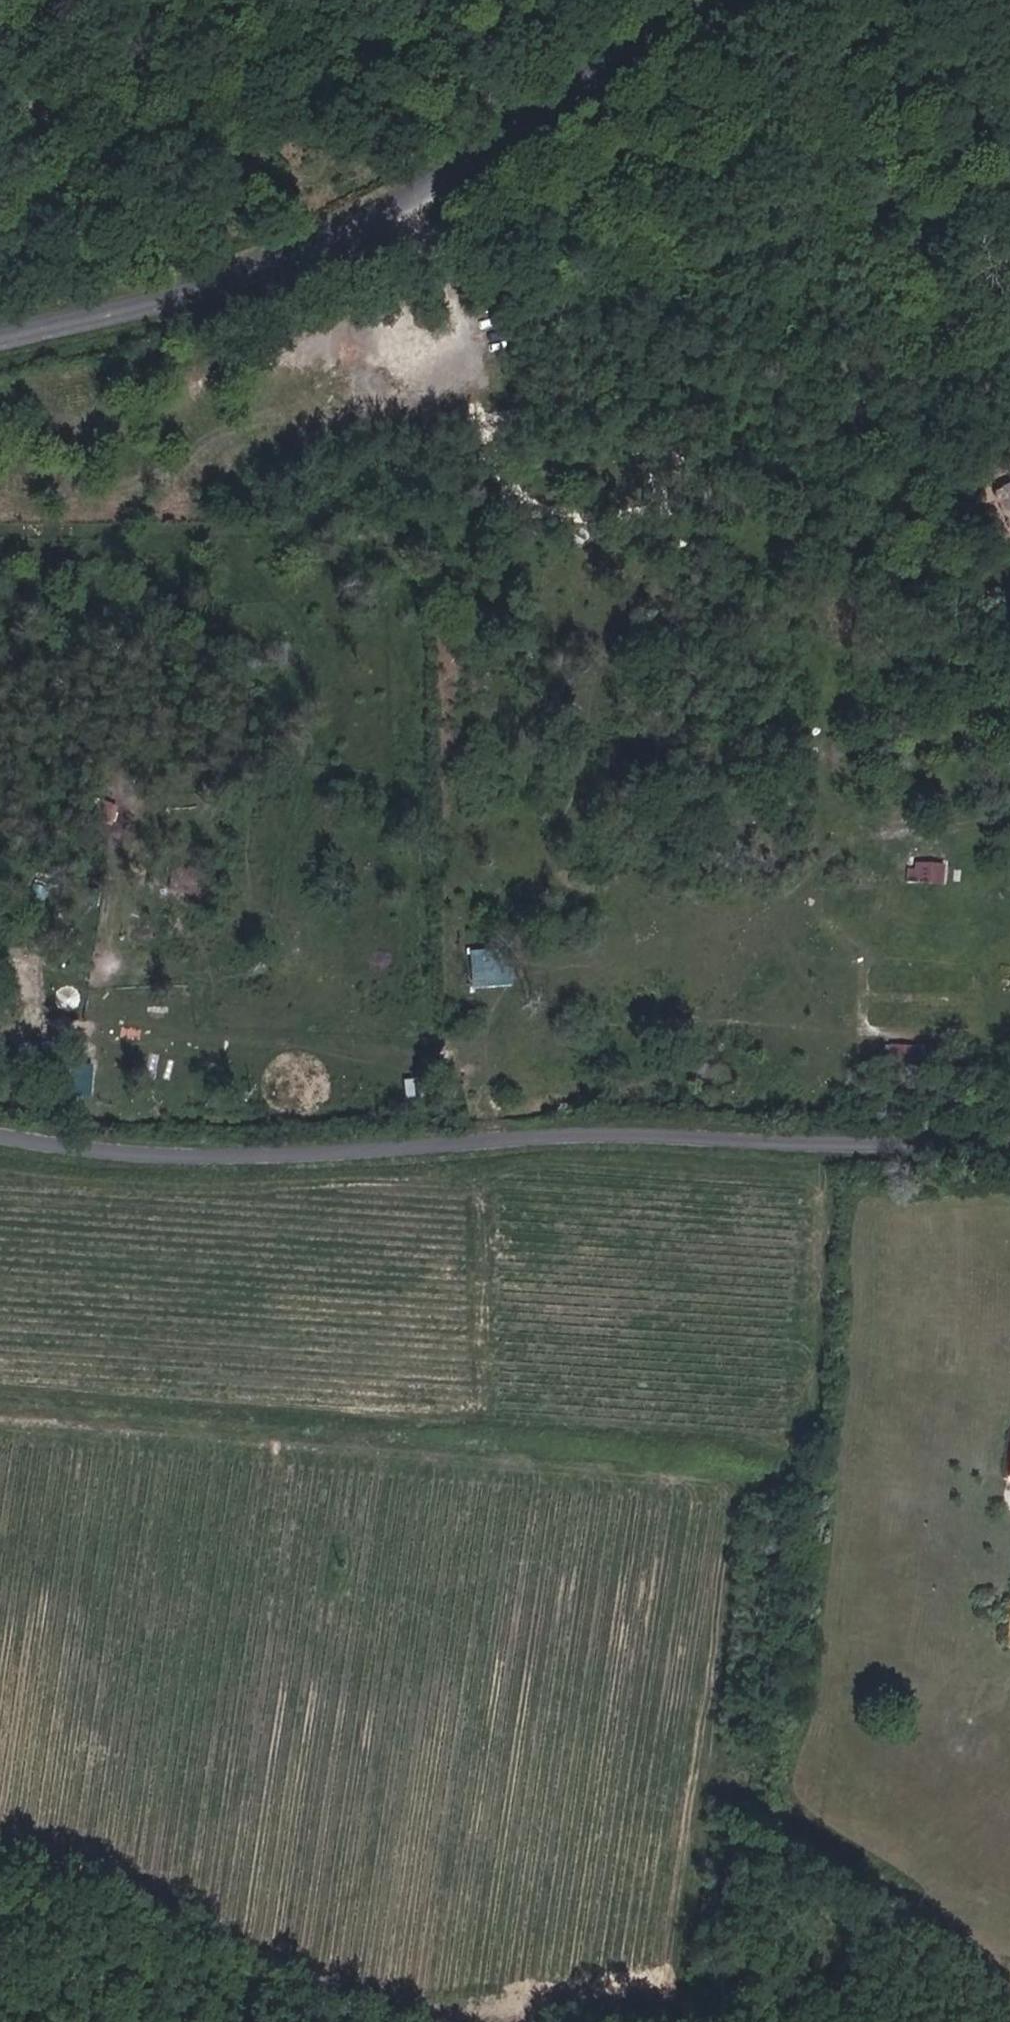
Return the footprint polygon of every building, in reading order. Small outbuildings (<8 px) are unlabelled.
[(993,496),(1009,518),(1009,484),(993,496)] [(906,880),(945,880),(945,861),(906,861),(906,880)] [(476,946),(475,968),(498,969),(499,948),(476,946)]
